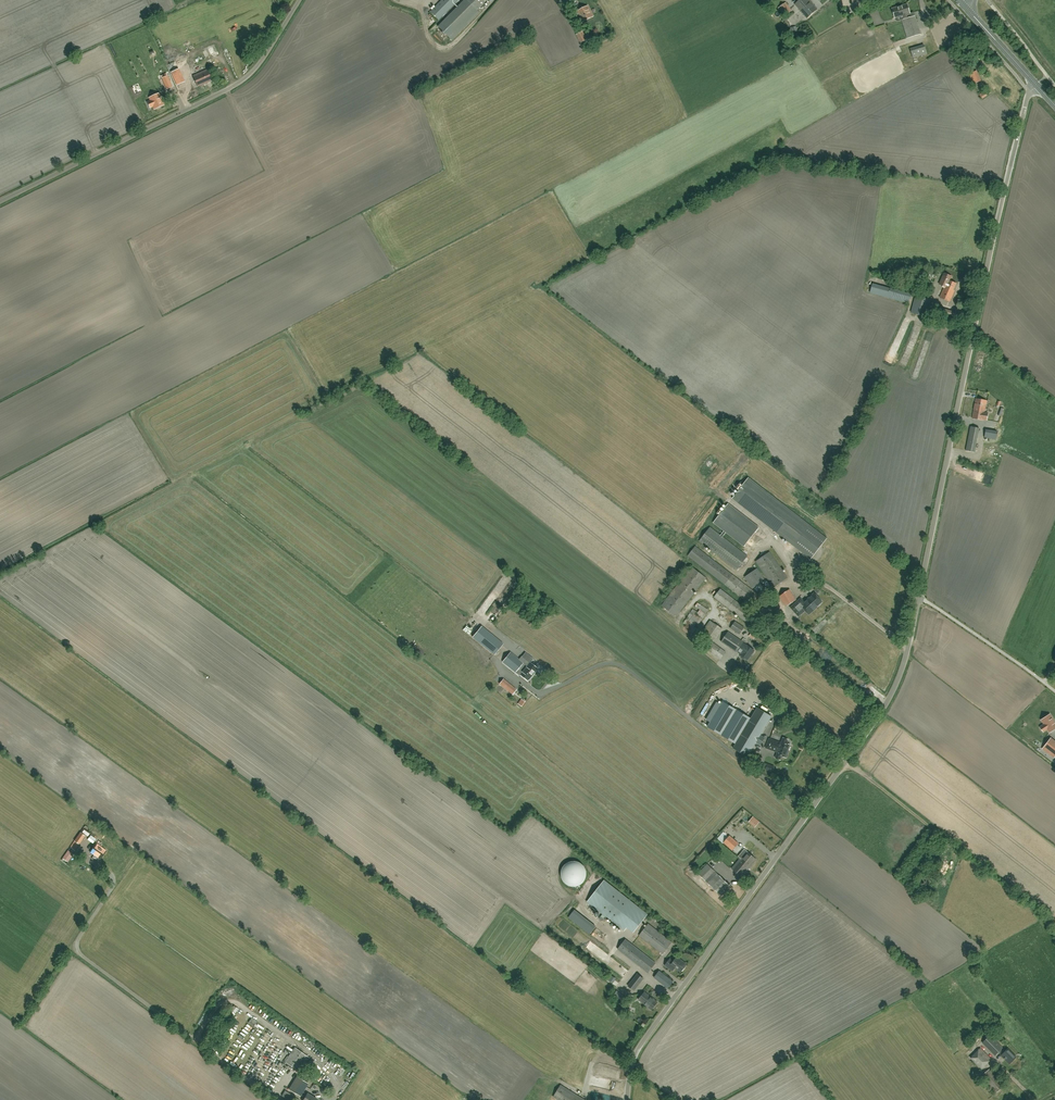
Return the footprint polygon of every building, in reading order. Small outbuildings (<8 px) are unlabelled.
[(431,12),(439,20),(458,0),(442,0),(431,12)] [(448,37),(452,41),(479,13),(477,11),(488,0),(465,0),(438,27),(443,31),(442,33),(444,36),(446,34),(448,37)] [(817,9),(809,0),(800,0),(795,5),(807,19),(817,9)] [(786,3),(785,4),(778,9),(784,17),(792,11),(786,3)] [(902,18),(908,17),(908,15),(910,14),(907,5),(892,9),(895,18),(902,16),(902,18)] [(583,22),(593,17),(588,7),(578,12),(583,22)] [(908,17),(902,18),(903,20),(902,21),(907,38),(921,34),(915,17),(909,19),(908,17)] [(581,43),(587,40),(583,32),(577,35),(581,43)] [(196,65),(189,41),(176,45),(183,69),(196,65)] [(206,50),(205,48),(200,49),(198,45),(194,46),(199,62),(205,60),(201,51),(206,50)] [(926,53),(925,48),(924,45),(910,49),(913,57),(926,53)] [(183,82),(177,70),(172,72),(177,85),(183,82)] [(198,86),(212,80),(207,70),(193,76),(198,86)] [(973,84),(981,81),(977,71),(969,74),(973,84)] [(173,87),(170,82),(167,75),(162,78),(165,85),(167,89),(173,87)] [(982,99),(991,93),(988,89),(979,95),(982,99)] [(164,105),(159,93),(149,98),(151,101),(148,102),(150,107),(153,106),(154,109),(164,105)] [(929,277),(930,275),(933,276),(934,271),(931,270),(930,272),(918,268),(917,273),(929,277)] [(939,284),(944,286),(953,290),(956,284),(949,281),(951,276),(944,273),(939,284)] [(888,298),(890,290),(872,285),(870,294),(888,298)] [(953,290),(944,286),(940,297),(950,302),(955,291),(953,290)] [(890,289),(890,290),(888,298),(909,304),(911,294),(890,289)] [(931,300),(916,296),(911,313),(926,317),(931,300)] [(953,319),(956,313),(947,310),(935,306),(933,313),(953,319)] [(985,412),(987,401),(976,399),(975,403),(974,410),(972,418),(983,420),(983,419),(986,420),(988,413),(985,412)] [(979,428),(971,427),(966,450),(975,452),(979,428)] [(986,429),(985,438),(996,439),(997,431),(986,429)] [(741,487),(738,485),(736,488),(738,490),(732,499),(810,559),(826,538),(748,478),(741,487)] [(720,535),(722,537),(726,533),(744,546),(759,527),(728,504),(713,523),(724,531),(720,535)] [(736,570),(747,556),(722,537),(720,535),(710,527),(699,541),(736,570)] [(762,598),(695,546),(688,556),(755,608),(762,598)] [(774,587),(788,578),(769,552),(755,562),(774,587)] [(676,617),(706,578),(691,566),(661,605),(676,617)] [(757,569),(745,577),(752,588),(765,580),(757,569)] [(747,623),(754,615),(721,589),(714,597),(747,623)] [(786,607),(796,600),(790,590),(779,597),(786,607)] [(814,593),(808,599),(804,602),(801,599),(791,608),(799,616),(805,610),(809,614),(817,607),(817,606),(822,601),(814,593)] [(765,619),(780,609),(774,600),(759,610),(765,619)] [(706,614),(708,610),(702,605),(699,609),(695,606),(684,623),(687,625),(685,628),(693,633),(706,614)] [(714,641),(723,629),(710,620),(701,633),(714,641)] [(744,627),(735,621),(730,628),(739,634),(744,627)] [(504,644),(490,633),(482,626),(473,637),(495,655),(504,644)] [(741,657),(743,659),(744,659),(745,658),(748,660),(752,653),(753,653),(754,652),(754,650),(747,646),(743,643),(743,642),(728,632),(721,642),(736,652),(738,650),(739,651),(738,652),(741,654),(741,655),(741,656),(741,657)] [(720,659),(726,652),(708,639),(703,646),(720,659)] [(521,676),(528,681),(528,680),(529,680),(536,671),(538,668),(531,663),(530,663),(522,656),(519,659),(511,652),(503,662),(521,676)] [(512,694),(516,689),(504,679),(500,684),(512,694)] [(761,740),(758,739),(760,735),(771,716),(757,708),(750,719),(722,702),(707,727),(735,744),(733,748),(747,757),(756,742),(759,744),(761,740)] [(1041,726),(1044,731),(1046,729),(1047,729),(1049,732),(1052,730),(1054,729),(1054,728),(1054,722),(1050,714),(1047,716),(1044,718),(1041,720),(1044,724),(1043,725),(1041,726)] [(778,753),(776,758),(780,760),(782,756),(785,757),(785,756),(786,757),(788,754),(786,754),(787,751),(788,752),(789,750),(790,751),(791,747),(790,746),(791,745),(787,744),(788,740),(783,738),(781,743),(769,739),(766,748),(778,753)] [(1050,739),(1047,743),(1044,747),(1054,755),(1054,742),(1051,739),(1050,738),(1050,739)] [(75,850),(85,836),(81,832),(70,847),(75,850)] [(730,835),(724,842),(732,850),(739,843),(738,843),(740,840),(736,837),(734,839),(730,835)] [(100,859),(107,850),(97,843),(90,852),(100,859)] [(740,860),(749,868),(756,859),(747,851),(744,849),(738,856),(740,859),(740,860)] [(74,854),(68,850),(63,858),(68,862),(74,854)] [(749,868),(740,860),(732,869),(741,877),(749,868)] [(587,876),(587,874),(587,872),(586,870),(586,868),(585,866),(583,864),(582,863),(580,862),(578,861),(576,861),(574,861),(572,861),(570,861),(568,862),(567,863),(565,864),(564,866),(563,868),(562,870),(561,872),(561,874),(561,876),(562,878),(563,879),(564,881),(565,883),(567,884),(568,885),(570,886),(572,886),(574,887),(576,886),(578,886),(580,885),(582,884),(583,883),(585,881),(586,879),(586,878),(587,876)] [(708,864),(698,873),(721,895),(730,886),(708,864)] [(624,931),(641,909),(605,880),(587,902),(624,931)] [(590,934),(596,926),(587,920),(581,927),(590,934)] [(663,954),(672,942),(649,923),(639,935),(663,954)] [(648,973),(656,963),(626,939),(618,949),(648,973)] [(590,940),(586,945),(608,963),(613,958),(590,940)] [(665,965),(670,969),(673,972),(676,968),(681,972),(687,964),(677,957),(673,962),(670,959),(665,965)] [(660,971),(654,977),(668,988),(674,981),(660,971)] [(628,986),(634,990),(643,978),(637,974),(628,986)] [(626,997),(616,990),(613,995),(623,1002),(626,997)] [(639,1000),(651,1010),(657,1002),(645,992),(639,1000)] [(254,1027),(258,1022),(252,1017),(248,1022),(254,1027)] [(946,1039),(950,1035),(945,1030),(941,1035),(946,1039)] [(990,1035),(982,1043),(995,1055),(999,1052),(1002,1055),(1001,1055),(1010,1064),(1016,1057),(1008,1049),(1005,1051),(1002,1048),(1003,1048),(990,1035)] [(295,1047),(287,1060),(286,1062),(300,1072),(310,1057),(295,1047)] [(991,1059),(980,1048),(971,1058),(982,1069),(991,1059)] [(996,1093),(1004,1087),(990,1069),(981,1075),(996,1093)] [(296,1080),(290,1089),(301,1096),(302,1095),(306,1097),(304,1099),(317,1099),(318,1099),(308,1093),(308,1094),(304,1091),(309,1083),(298,1077),(296,1080)] [(592,1084),(609,1088),(611,1082),(594,1078),(592,1084)] [(554,1097),(559,1099),(586,1099),(561,1085),(554,1097)]
